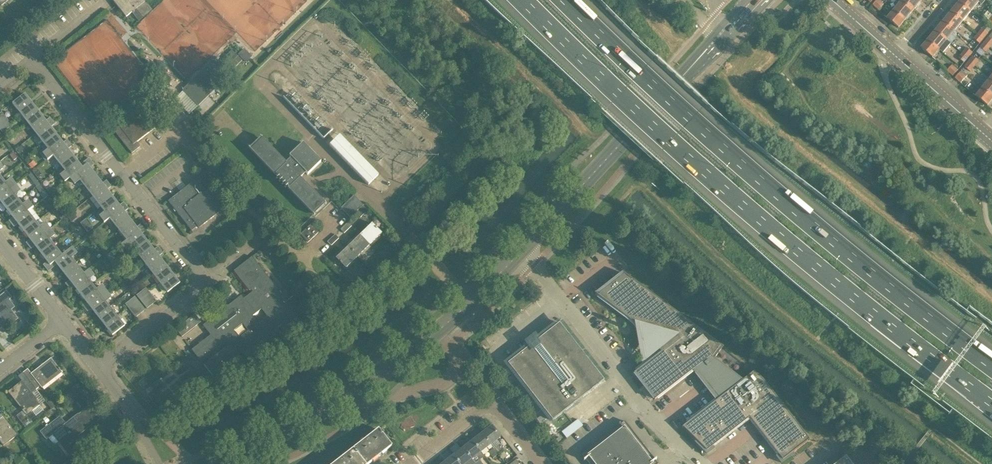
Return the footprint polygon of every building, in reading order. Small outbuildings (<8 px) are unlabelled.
[(126,17),(132,12),(139,21),(152,10),(145,1),(146,1),(146,0),(112,0),(126,17)] [(879,0),(877,0),(873,5),(878,10),(884,4),(879,0)] [(920,0),(903,0),(902,1),(913,11),(921,1),(920,0)] [(960,2),(971,11),(979,2),(982,5),(986,0),(961,0),(960,2)] [(913,11),(902,1),(894,11),(905,20),(913,11)] [(960,2),(952,12),(963,21),(971,11),(960,2)] [(905,20),(894,11),(887,18),(899,28),(905,20)] [(963,21),(952,12),(944,21),(955,31),(963,21)] [(955,31),(944,21),(936,31),(947,40),(955,31)] [(982,28),(978,34),(984,39),(988,34),(988,33),(991,29),(986,24),(982,28)] [(947,40),(936,31),(928,40),(939,50),(943,53),(951,43),(947,40)] [(984,39),(978,34),(974,39),(980,44),(984,39)] [(939,50),(928,40),(922,48),(933,58),(939,50)] [(990,47),(984,42),(980,47),(986,53),(990,47)] [(251,55),(243,48),(238,54),(243,59),(245,61),(249,57),(251,55)] [(966,48),(962,53),(968,58),(973,53),(966,48)] [(234,68),(242,60),(232,50),(224,58),(234,68)] [(968,58),(962,53),(958,58),(964,63),(968,58)] [(969,61),(975,67),(979,61),(973,56),(969,61)] [(182,90),(198,106),(228,76),(213,60),(182,90)] [(975,67),(969,61),(964,67),(965,67),(971,72),(975,67)] [(952,65),(947,71),(953,76),(958,70),(952,65)] [(977,83),(962,70),(955,78),(961,83),(965,78),(974,87),(977,83)] [(990,79),(982,88),(991,96),(991,80),(990,79)] [(982,88),(976,96),(988,106),(991,100),(991,96),(982,88)] [(20,113),(33,104),(25,94),(12,103),(20,113)] [(40,114),(33,104),(20,113),(28,123),(40,114)] [(119,128),(114,132),(131,154),(137,149),(133,145),(155,128),(142,111),(120,128),(119,128)] [(8,121),(1,112),(0,113),(0,120),(3,125),(8,121)] [(28,123),(36,134),(52,121),(50,118),(46,121),(40,114),(28,123)] [(3,125),(7,129),(12,125),(8,121),(3,125)] [(36,134),(44,144),(57,135),(51,127),(55,124),(52,121),(36,134)] [(48,159),(53,155),(69,143),(67,139),(63,143),(57,135),(44,144),(49,150),(44,154),(48,159)] [(339,136),(329,146),(367,185),(378,175),(339,136)] [(248,148),(274,174),(275,175),(275,174),(277,176),(276,178),(276,179),(278,177),(280,179),(278,181),(279,182),(281,180),(283,182),(281,184),(282,185),(284,183),(286,185),(284,187),(285,188),(287,186),(288,188),(288,189),(314,216),(314,215),(325,204),(325,205),(326,204),(300,178),(305,173),(307,175),(321,162),(303,143),(289,156),(291,158),(286,163),(260,137),(260,138),(250,148),(249,147),(248,148)] [(72,146),(69,143),(53,155),(62,166),(74,157),(68,149),(72,146)] [(18,157),(13,152),(10,155),(14,161),(18,157)] [(75,174),(91,161),(89,158),(80,165),(74,157),(62,166),(66,172),(61,176),(65,182),(70,178),(75,174)] [(94,165),(91,161),(75,174),(70,178),(75,185),(80,181),(84,185),(96,176),(90,168),(94,165)] [(226,207),(211,188),(216,184),(206,172),(197,179),(168,201),(191,231),(197,226),(199,228),(226,207)] [(84,185),(92,196),(109,183),(106,180),(102,183),(96,176),(84,185)] [(0,179),(0,197),(16,185),(11,178),(5,183),(2,178),(0,179)] [(111,187),(109,183),(92,196),(101,207),(113,198),(107,190),(111,187)] [(0,197),(0,203),(1,202),(7,210),(19,200),(15,196),(21,191),(16,185),(0,197)] [(350,217),(363,205),(354,196),(341,208),(350,217)] [(104,222),(109,218),(126,205),(123,202),(119,205),(113,198),(101,207),(104,212),(99,216),(104,222)] [(19,200),(7,210),(13,218),(9,221),(11,224),(27,211),(33,207),(28,200),(22,205),(19,200)] [(128,208),(126,205),(109,218),(118,229),(130,220),(124,212),(128,208)] [(364,206),(356,213),(360,217),(368,210),(364,206)] [(24,232),(36,222),(27,211),(11,224),(13,227),(18,224),(24,232)] [(68,217),(72,222),(77,218),(73,212),(68,217)] [(118,229),(127,240),(143,228),(140,224),(136,227),(130,220),(118,229)] [(45,222),(40,227),(36,222),(24,232),(30,240),(26,243),(28,246),(50,229),(45,222)] [(344,233),(351,226),(348,222),(340,229),(344,233)] [(360,235),(369,246),(382,233),(372,223),(360,235)] [(311,224),(301,235),(308,242),(318,232),(311,224)] [(135,251),(148,242),(141,234),(146,231),(143,228),(127,240),(121,245),(126,251),(131,247),(135,251)] [(50,229),(28,246),(31,249),(35,246),(41,254),(53,244),(50,240),(56,235),(50,229)] [(335,234),(327,242),(331,245),(339,238),(335,234)] [(357,257),(369,246),(360,235),(348,247),(357,257)] [(135,251),(144,262),(160,250),(158,247),(154,250),(148,242),(135,251)] [(62,255),(53,244),(41,254),(47,262),(43,265),(45,268),(62,255)] [(57,265),(63,272),(75,263),(72,258),(78,254),(72,247),(62,255),(45,268),(48,271),(57,265)] [(357,257),(348,247),(336,258),(345,268),(357,257)] [(163,253),(160,250),(144,262),(152,272),(164,263),(159,256),(163,253)] [(106,257),(113,266),(117,263),(110,253),(106,257)] [(297,314),(259,265),(252,257),(234,271),(249,290),(250,289),(252,292),(237,303),(235,300),(203,325),(210,335),(192,350),(214,379),(240,359),(238,355),(242,352),(244,356),(259,344),(257,341),(261,338),(263,341),(278,329),(275,326),(279,323),(282,326),(297,314)] [(75,263),(63,272),(69,280),(65,284),(67,287),(84,274),(79,268),(83,265),(80,260),(76,263),(75,263)] [(172,273),(164,263),(152,272),(159,282),(172,273)] [(84,274),(67,287),(70,290),(74,286),(80,294),(92,285),(89,280),(95,276),(90,269),(84,274)] [(172,273),(159,282),(167,292),(179,283),(172,273)] [(723,347),(632,280),(623,273),(622,274),(623,274),(596,295),(596,294),(595,295),(627,319),(631,322),(634,325),(637,329),(646,340),(649,338),(651,342),(646,346),(649,350),(655,346),(657,350),(658,350),(660,352),(633,373),(634,374),(634,373),(654,399),(654,400),(695,368),(719,399),(682,427),(682,428),(699,444),(698,445),(707,454),(713,449),(711,447),(749,418),(778,455),(776,457),(781,463),(790,456),(789,455),(808,440),(809,441),(809,440),(764,382),(762,380),(760,378),(758,376),(756,375),(753,372),(742,380),(714,359),(722,348),(723,347)] [(92,285),(80,294),(86,302),(82,306),(85,309),(107,291),(102,285),(96,290),(92,285)] [(141,292),(144,296),(149,292),(146,288),(141,292)] [(2,294),(0,296),(0,329),(5,325),(7,327),(18,319),(11,310),(14,307),(9,300),(11,298),(6,291),(2,294)] [(107,291),(85,309),(87,312),(91,308),(98,317),(110,308),(106,302),(112,298),(107,291)] [(140,300),(144,296),(141,292),(136,295),(140,300)] [(144,296),(151,305),(156,301),(149,292),(144,296)] [(133,305),(138,301),(135,296),(130,300),(133,305)] [(147,309),(151,305),(144,296),(140,300),(147,309)] [(133,305),(130,300),(125,304),(128,308),(133,305)] [(133,305),(140,314),(145,310),(138,301),(133,305)] [(128,308),(135,317),(140,314),(133,305),(128,308)] [(110,308),(98,317),(105,326),(117,317),(110,308)] [(195,314),(176,329),(182,337),(201,322),(195,314)] [(117,317),(105,326),(112,335),(124,326),(117,317)] [(534,338),(528,343),(530,346),(507,363),(552,421),(604,381),(559,323),(536,341),(534,338)] [(27,369),(23,373),(36,389),(40,386),(42,388),(62,373),(51,358),(31,374),(27,369)] [(31,393),(36,389),(23,373),(18,376),(22,381),(8,392),(23,411),(16,416),(23,425),(35,415),(32,411),(40,404),(31,393)] [(54,434),(59,442),(70,456),(84,445),(77,437),(99,419),(88,406),(66,424),(60,416),(40,432),(46,440),(54,434)] [(51,416),(57,411),(54,407),(48,412),(51,416)] [(3,446),(18,435),(1,414),(0,415),(0,442),(3,446)] [(588,463),(658,463),(625,421),(581,455),(588,463)] [(493,448),(498,454),(503,451),(498,445),(500,444),(496,440),(500,437),(491,426),(481,433),(490,445),(493,449),(493,448)] [(353,449),(364,463),(369,463),(391,446),(378,429),(353,449)] [(490,445),(481,433),(472,440),(481,452),(490,445)] [(462,448),(471,459),(481,452),(472,440),(462,448)] [(460,463),(465,463),(471,459),(462,448),(453,455),(460,463)] [(493,448),(493,449),(489,452),(493,458),(498,454),(493,448)] [(353,449),(334,463),(364,463),(353,449)] [(444,463),(460,463),(453,455),(443,462),(444,463)]
